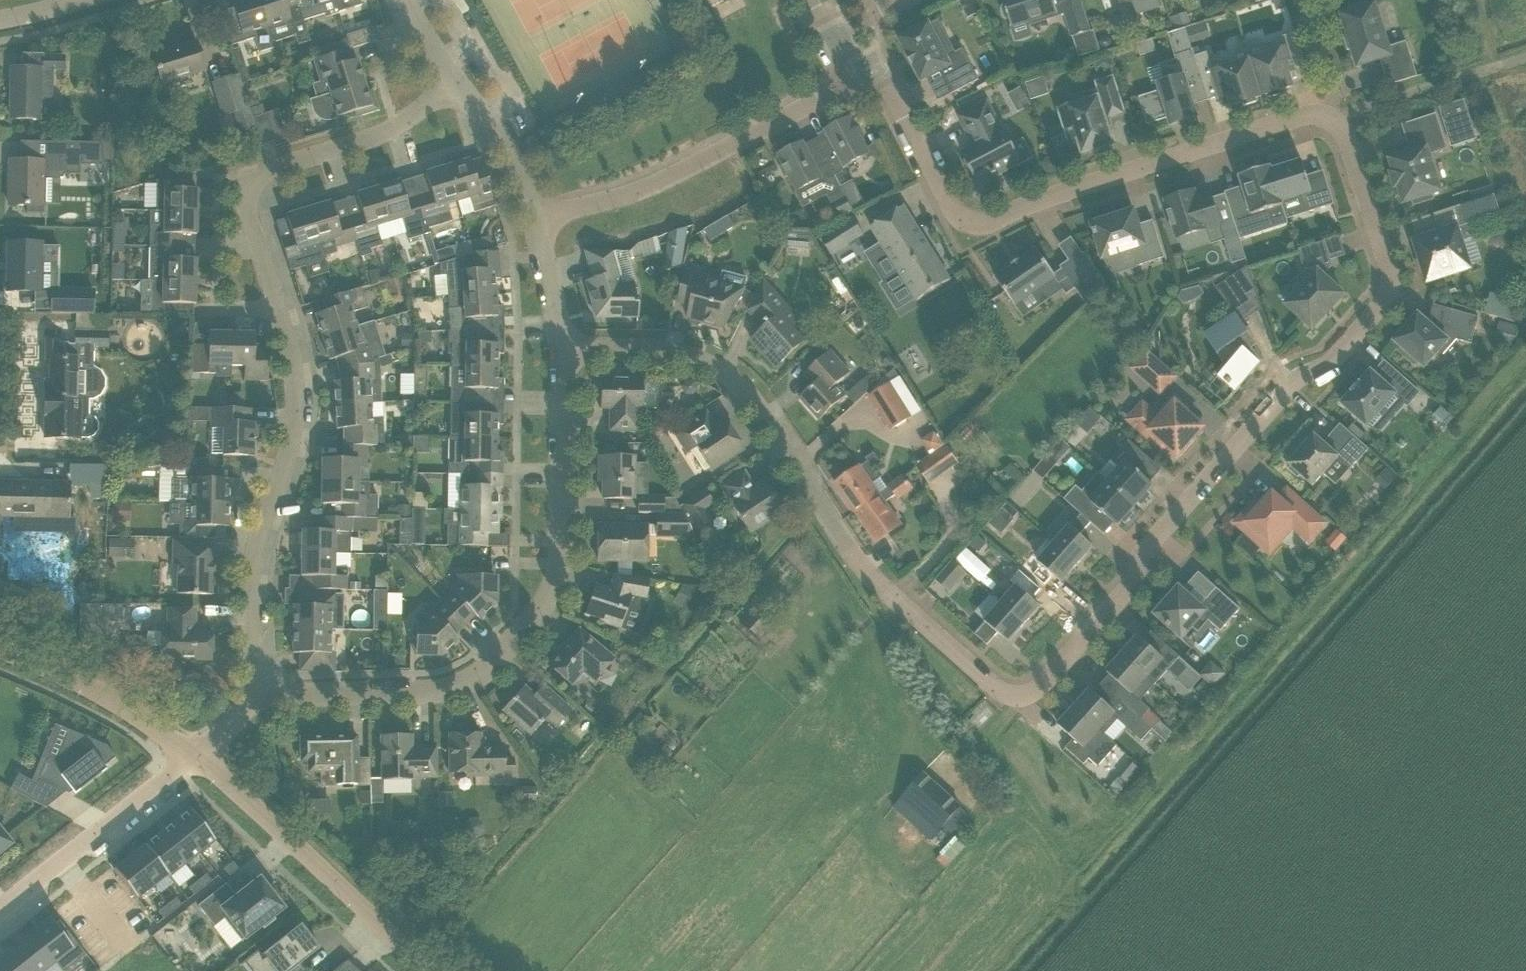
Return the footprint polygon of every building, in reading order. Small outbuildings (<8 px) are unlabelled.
[(222,17),(231,45),(255,38),(259,52),(273,48),(272,42),(267,27),(266,27),(258,0),(217,0),(222,17)] [(266,27),(267,27),(272,42),(295,35),(291,24),(304,20),(302,15),(297,0),(258,0),(266,27)] [(302,15),(304,20),(304,21),(324,14),(321,3),(330,0),(297,0),(302,15)] [(338,12),(360,5),(359,0),(334,0),(338,12)] [(1058,11),(1054,0),(1003,0),(1004,4),(1003,7),(1006,17),(1009,18),(1011,26),(1058,11)] [(1095,51),(1079,0),(1068,0),(1062,2),(1073,36),(1074,36),(1080,56),(1095,51)] [(1131,1),(1136,14),(1161,6),(1159,0),(1109,0),(1112,8),(1131,1)] [(1274,1),(1276,9),(1286,6),(1284,0),(1276,0),(1274,1)] [(1351,48),(1354,56),(1361,54),(1364,64),(1380,59),(1388,85),(1417,76),(1406,41),(1390,46),(1376,1),(1366,4),(1365,0),(1347,6),(1348,11),(1340,14),(1347,34),(1342,35),(1347,50),(1351,48)] [(1188,11),(1170,16),(1171,20),(1173,29),(1191,24),(1188,11)] [(1171,20),(1162,23),(1165,32),(1173,29),(1171,20)] [(1205,20),(1185,27),(1190,43),(1211,36),(1205,20)] [(342,24),(350,49),(376,40),(372,26),(355,32),(351,21),(342,24)] [(952,93),(969,84),(979,79),(972,66),(963,48),(947,56),(929,22),(899,38),(907,53),(906,54),(912,66),(913,65),(921,81),(940,71),(952,93)] [(1185,81),(1200,76),(1194,56),(1190,43),(1185,27),(1167,33),(1176,59),(1160,65),(1165,81),(1158,84),(1160,91),(1140,98),(1147,119),(1167,113),(1171,124),(1172,124),(1172,122),(1177,120),(1178,122),(1197,116),(1185,81)] [(1250,57),(1262,95),(1268,93),(1269,96),(1281,93),(1280,89),(1292,85),(1287,70),(1292,68),(1293,70),(1307,66),(1296,32),(1276,38),(1276,40),(1268,43),(1270,50),(1250,57)] [(1112,48),(1114,43),(1113,38),(1108,36),(1103,37),(1101,42),(1103,47),(1107,49),(1112,48)] [(1140,55),(1156,50),(1152,38),(1137,43),(1140,55)] [(205,70),(202,58),(196,39),(152,53),(162,84),(205,70)] [(328,43),(312,48),(315,60),(332,54),(328,43)] [(321,83),(313,85),(317,97),(330,93),(364,82),(363,77),(357,59),(351,60),(348,49),(332,54),(315,60),(313,60),(321,83)] [(1256,97),(1262,95),(1250,57),(1230,63),(1229,60),(1211,66),(1207,52),(1194,56),(1200,76),(1202,81),(1214,77),(1220,97),(1228,95),(1232,105),(1244,101),(1245,104),(1257,101),(1256,97)] [(1109,54),(1097,58),(1099,66),(1106,69),(1113,67),(1109,54)] [(52,104),(52,76),(53,76),(54,68),(64,68),(64,56),(44,56),(44,66),(40,66),(40,67),(11,67),(11,117),(31,118),(41,118),(41,104),(52,104)] [(245,63),(237,66),(242,82),(250,79),(245,63)] [(1007,97),(1022,89),(1013,72),(987,85),(992,95),(1003,89),(1007,97)] [(254,128),(251,118),(238,75),(213,83),(223,115),(235,112),(241,132),(254,128)] [(1067,132),(1051,137),(1062,158),(1083,152),(1112,143),(1104,118),(1123,112),(1112,78),(1097,82),(1099,88),(1082,93),(1085,101),(1074,105),(1070,106),(1069,107),(1060,109),(1064,122),(1067,132)] [(317,97),(310,99),(314,112),(314,113),(315,114),(315,115),(316,116),(317,116),(318,117),(319,118),(320,119),(321,119),(322,120),(323,120),(324,120),(325,120),(326,120),(327,120),(328,120),(330,120),(339,117),(338,116),(353,111),(355,116),(378,109),(372,89),(367,90),(364,82),(330,93),(317,97)] [(1464,99),(1439,107),(1448,138),(1474,130),(1464,99)] [(996,173),(997,175),(1015,166),(1013,161),(1019,158),(1005,130),(1003,132),(987,101),(959,116),(975,146),(962,152),(966,158),(965,162),(965,166),(967,170),(970,173),(974,174),(977,180),(992,172),(993,174),(996,173)] [(250,108),(252,117),(264,113),(266,113),(263,104),(250,108)] [(126,121),(126,108),(117,108),(117,121),(126,121)] [(274,140),(268,120),(266,113),(264,113),(252,117),(260,144),(274,140)] [(1398,185),(1404,202),(1413,199),(1414,203),(1432,198),(1431,193),(1440,190),(1428,153),(1446,147),(1435,114),(1403,125),(1410,147),(1405,149),(1407,154),(1390,159),(1394,172),(1391,173),(1395,186),(1398,185)] [(831,126),(825,130),(831,142),(830,147),(822,151),(835,175),(843,171),(844,167),(870,153),(862,137),(864,136),(859,126),(857,128),(851,116),(845,119),(841,118),(832,123),(831,126)] [(845,196),(835,175),(822,151),(815,155),(810,153),(804,141),(798,144),(794,142),(785,147),(784,151),(777,154),(784,166),(781,167),(786,177),(789,175),(797,191),(819,179),(832,203),(835,201),(845,196)] [(867,147),(870,153),(871,154),(876,158),(882,155),(876,142),(867,147)] [(63,178),(63,172),(80,173),(80,163),(114,163),(114,146),(81,146),(45,145),(44,161),(30,160),(10,160),(9,204),(27,204),(27,213),(43,213),(44,177),(63,178)] [(476,179),(473,168),(470,160),(447,166),(458,200),(469,197),(474,212),(496,205),(491,190),(487,175),(476,179)] [(1302,160),(1271,170),(1281,200),(1300,194),(1306,212),(1334,203),(1325,176),(1311,180),(1310,176),(1307,177),(1302,160)] [(458,200),(447,166),(425,173),(431,192),(418,196),(425,219),(427,228),(463,218),(458,200)] [(1243,186),(1225,192),(1235,224),(1238,233),(1273,222),(1270,210),(1283,206),(1281,200),(1271,170),(1262,173),(1261,168),(1256,170),(1255,167),(1242,171),(1243,174),(1239,175),(1243,186)] [(156,197),(156,210),(164,211),(197,211),(197,188),(192,188),(192,169),(157,180),(157,188),(156,188),(156,197)] [(429,233),(427,228),(425,219),(418,196),(406,200),(400,181),(378,188),(388,221),(401,217),(408,239),(429,233)] [(1470,192),(1473,201),(1494,194),(1491,185),(1470,192)] [(349,217),(356,240),(361,256),(371,253),(370,248),(381,245),(375,225),(388,221),(378,188),(356,194),(362,213),(349,217)] [(845,196),(853,210),(863,205),(856,191),(845,196)] [(1235,224),(1225,192),(1212,197),(1210,193),(1190,199),(1188,192),(1164,199),(1177,238),(1220,224),(1233,264),(1247,260),(1239,234),(1238,233),(1235,224)] [(1476,221),(1500,214),(1494,194),(1473,201),(1470,202),(1433,214),(1439,232),(1414,240),(1418,254),(1417,254),(1421,268),(1423,268),(1427,281),(1470,267),(1462,241),(1475,237),(1470,223),(1476,221)] [(845,196),(835,201),(842,215),(853,210),(845,196)] [(331,202),(309,209),(319,243),(332,238),(335,246),(356,240),(349,217),(337,221),(331,202)] [(887,216),(871,226),(888,254),(874,264),(886,284),(884,286),(898,308),(915,297),(917,300),(933,290),(950,279),(904,206),(887,216)] [(280,238),(290,268),(323,258),(319,243),(309,209),(286,216),(292,235),(280,238)] [(150,224),(150,245),(192,245),(192,234),(196,234),(197,211),(164,211),(156,210),(150,210),(150,224)] [(1135,261),(1137,266),(1165,257),(1153,220),(1138,224),(1133,211),(1093,224),(1094,229),(1093,230),(1095,235),(1096,235),(1099,243),(1097,243),(1104,265),(1122,259),(1125,264),(1135,261)] [(718,222),(724,233),(735,226),(728,216),(718,222)] [(850,244),(864,235),(853,217),(838,227),(837,224),(820,235),(833,257),(851,246),(850,244)] [(724,236),(719,225),(705,232),(711,243),(724,236)] [(668,248),(685,250),(689,227),(670,233),(668,248)] [(788,230),(787,246),(810,248),(811,231),(788,230)] [(124,234),(113,234),(113,245),(124,245),(124,234)] [(77,255),(102,257),(103,236),(78,235),(77,255)] [(494,247),(491,236),(473,241),(477,252),(494,247)] [(1311,276),(1286,304),(1312,328),(1343,294),(1323,275),(1332,265),(1324,240),(1298,249),(1305,271),(1311,276)] [(8,290),(28,290),(40,291),(40,263),(59,263),(59,247),(41,247),(41,243),(9,242),(8,290)] [(113,245),(113,252),(124,253),(124,245),(113,245)] [(192,245),(150,245),(149,279),(163,280),(195,281),(196,258),(192,258),(192,245)] [(456,258),(458,258),(454,246),(437,251),(441,263),(446,261),(456,258)] [(1011,266),(995,277),(1015,304),(1039,287),(1044,295),(1059,284),(1066,294),(1075,287),(1088,305),(1106,287),(1085,251),(1061,268),(1062,269),(1054,274),(1037,248),(1021,259),(1021,258),(1010,265),(1011,266)] [(637,317),(637,297),(637,288),(633,288),(633,283),(621,283),(612,251),(598,251),(584,250),(591,279),(585,280),(593,309),(601,309),(603,317),(637,317)] [(460,257),(458,258),(456,258),(446,261),(447,285),(448,295),(495,292),(494,278),(500,278),(499,266),(493,267),(492,251),(475,252),(460,257)] [(123,264),(112,264),(112,279),(122,279),(123,264)] [(1259,297),(1248,265),(1216,287),(1230,308),(1256,291),(1257,298),(1259,297)] [(381,279),(378,269),(368,272),(371,282),(381,279)] [(687,270),(686,274),(684,283),(679,302),(691,306),(688,318),(724,328),(745,288),(744,287),(747,278),(722,271),(720,281),(708,278),(708,276),(687,270)] [(763,279),(754,295),(747,309),(765,328),(751,339),(776,367),(791,353),(804,341),(792,328),(800,321),(763,279)] [(142,280),(141,310),(152,310),(152,280),(142,280)] [(154,294),(154,314),(176,314),(177,303),(195,304),(195,281),(163,280),(162,294),(154,294)] [(321,331),(322,336),(357,326),(352,311),(367,307),(361,287),(342,293),(335,294),(322,298),(323,300),(328,298),(331,309),(315,314),(318,324),(316,325),(318,331),(321,331)] [(320,291),(322,298),(335,294),(332,287),(320,291)] [(52,291),(51,313),(93,314),(94,291),(58,290),(52,290),(52,291)] [(449,308),(449,330),(466,330),(498,329),(498,317),(503,316),(502,305),(496,305),(495,292),(448,295),(449,308)] [(115,304),(115,313),(124,313),(124,304),(115,304)] [(1414,363),(1417,360),(1424,367),(1439,349),(1443,353),(1455,339),(1471,343),(1478,317),(1451,309),(1448,321),(1439,332),(1422,317),(1420,320),(1416,320),(1413,318),(1410,322),(1407,319),(1397,330),(1401,333),(1394,340),(1401,347),(1399,350),(1414,363)] [(77,314),(78,328),(96,327),(95,314),(77,314)] [(1247,343),(1252,340),(1235,314),(1208,332),(1219,348),(1215,350),(1224,364),(1216,373),(1218,375),(1225,380),(1224,381),(1229,385),(1229,384),(1236,390),(1260,362),(1247,343)] [(178,319),(167,329),(176,339),(187,329),(178,319)] [(357,326),(322,336),(329,359),(341,356),(345,368),(346,368),(379,361),(378,357),(379,357),(384,356),(373,321),(357,326)] [(1495,339),(1515,345),(1520,329),(1500,323),(1495,339)] [(450,354),(451,365),(454,365),(498,366),(498,353),(504,353),(504,342),(498,342),(498,329),(466,330),(449,330),(447,330),(448,354),(450,354)] [(47,341),(46,358),(50,358),(50,380),(46,380),(45,437),(81,437),(87,438),(93,436),(97,430),(97,424),(95,417),(88,415),(88,400),(92,400),(100,395),(105,387),(105,379),(101,371),(92,366),(93,346),(108,347),(108,332),(76,332),(76,343),(68,343),(68,342),(47,341)] [(190,372),(208,373),(217,373),(217,365),(231,365),(232,332),(209,332),(209,344),(191,344),(190,364),(190,372)] [(248,380),(248,379),(268,380),(269,345),(254,345),(254,333),(232,332),(231,365),(244,365),(244,380),(248,380)] [(418,332),(418,342),(431,343),(432,332),(418,332)] [(414,347),(414,334),(404,334),(404,346),(414,347)] [(1130,367),(1161,394),(1176,376),(1146,349),(1130,367)] [(819,419),(834,405),(846,394),(837,384),(850,372),(830,350),(825,355),(810,368),(820,379),(800,397),(819,419)] [(389,354),(384,356),(379,357),(382,365),(392,362),(389,354)] [(334,380),(335,404),(371,402),(381,402),(379,361),(346,368),(347,380),(334,380)] [(425,400),(426,364),(414,364),(413,364),(413,400),(425,400)] [(465,389),(465,401),(489,402),(497,402),(497,389),(503,390),(503,378),(497,378),(498,366),(454,365),(451,365),(450,389),(465,389)] [(1352,391),(1341,403),(1367,426),(1367,425),(1378,434),(1406,403),(1407,405),(1419,392),(1401,376),(1393,385),(1385,377),(1382,380),(1371,370),(1360,382),(1359,381),(1351,390),(1352,391)] [(600,378),(600,408),(613,408),(612,415),(610,415),(609,430),(630,430),(637,430),(638,408),(642,408),(657,408),(658,378),(642,378),(600,378)] [(682,386),(684,393),(692,395),(697,389),(695,382),(687,380),(682,386)] [(890,381),(869,396),(890,431),(912,417),(890,381)] [(231,407),(244,408),(245,393),(232,393),(231,407)] [(1175,397),(1167,405),(1170,407),(1160,419),(1143,404),(1129,419),(1162,449),(1166,444),(1178,454),(1195,436),(1196,436),(1204,427),(1201,425),(1193,418),(1184,410),(1187,407),(1175,397)] [(497,412),(497,402),(489,402),(465,401),(465,412),(450,412),(450,437),(456,437),(497,438),(497,424),(503,424),(503,412),(497,412)] [(371,402),(335,404),(336,428),(349,428),(350,446),(366,446),(384,446),(382,417),(372,418),(371,402)] [(1081,415),(1094,426),(1102,417),(1089,406),(1081,415)] [(231,407),(230,407),(212,407),(211,456),(223,456),(233,455),(253,456),(253,437),(256,437),(257,422),(250,422),(250,408),(244,408),(231,407)] [(1434,414),(1443,422),(1449,415),(1440,407),(1434,414)] [(720,464),(727,460),(732,456),(743,449),(726,422),(716,428),(705,412),(673,432),(687,453),(695,447),(710,470),(720,464)] [(653,438),(666,430),(659,418),(645,426),(653,438)] [(1324,443),(1314,434),(1288,463),(1291,466),(1288,468),(1297,476),(1300,474),(1313,485),(1323,474),(1337,457),(1350,468),(1356,461),(1357,461),(1368,449),(1340,423),(1329,436),(1329,437),(1324,443)] [(412,446),(412,434),(401,434),(401,446),(412,446)] [(448,437),(448,473),(455,473),(459,473),(492,474),(502,474),(502,473),(496,473),(496,463),(502,463),(502,451),(496,451),(497,438),(456,437),(450,437),(448,437)] [(413,454),(429,454),(429,439),(414,439),(413,454)] [(1120,467),(1107,482),(1134,506),(1138,501),(1141,503),(1149,495),(1146,492),(1153,484),(1136,470),(1148,457),(1129,439),(1115,454),(1111,459),(1120,467)] [(946,443),(925,458),(939,478),(960,463),(946,443)] [(322,481),(357,481),(357,468),(365,468),(366,446),(350,446),(343,445),(342,458),(322,458),(322,481)] [(874,482),(881,477),(874,468),(881,463),(874,452),(866,458),(867,461),(835,483),(855,511),(881,493),(874,482)] [(603,498),(633,498),(633,456),(599,456),(599,470),(603,470),(603,498)] [(727,460),(720,464),(726,473),(737,465),(732,456),(727,460)] [(1041,463),(1034,471),(1043,479),(1050,471),(1041,463)] [(70,464),(70,477),(89,477),(89,484),(103,484),(104,465),(70,464)] [(109,475),(128,476),(128,478),(141,479),(142,466),(129,466),(129,465),(110,464),(109,475)] [(191,501),(229,502),(229,478),(222,478),(222,466),(202,466),(188,466),(174,465),(174,479),(172,479),(171,501),(180,501),(191,501)] [(1389,486),(1397,477),(1386,468),(1379,476),(1389,486)] [(744,470),(727,481),(720,485),(733,506),(732,507),(749,533),(753,531),(770,520),(766,515),(780,506),(767,484),(757,490),(744,470)] [(459,493),(459,509),(498,510),(499,486),(491,485),(492,474),(459,473),(459,493)] [(877,541),(902,523),(887,501),(895,495),(899,499),(914,488),(903,474),(888,485),(889,486),(881,493),(855,511),(877,541)] [(69,517),(70,483),(0,481),(0,516),(69,517)] [(357,494),(357,481),(322,481),(322,503),(342,504),(342,517),(352,517),(353,517),(365,518),(365,517),(377,517),(377,495),(369,494),(357,494)] [(1134,506),(1107,482),(1091,500),(1076,486),(1065,499),(1081,513),(1089,520),(1099,509),(1117,525),(1122,519),(1125,522),(1133,513),(1130,511),(1134,506)] [(682,513),(692,533),(699,528),(700,530),(713,520),(705,509),(714,502),(705,489),(679,506),(682,513)] [(413,493),(413,508),(426,508),(427,508),(428,493),(413,493)] [(1262,504),(1258,500),(1256,498),(1235,522),(1269,553),(1280,540),(1275,535),(1284,525),(1290,530),(1293,526),(1309,541),(1326,523),(1295,495),(1286,505),(1272,493),(1262,504)] [(639,496),(638,512),(657,513),(682,513),(674,497),(663,497),(639,496)] [(129,521),(130,502),(112,501),(111,520),(129,521)] [(228,526),(229,502),(191,501),(180,501),(179,524),(179,538),(193,538),(193,537),(214,538),(215,526),(228,526)] [(1007,501),(1001,507),(1013,517),(1018,511),(1007,501)] [(399,505),(399,517),(411,518),(411,505),(399,505)] [(412,508),(411,518),(411,526),(425,526),(426,508),(413,508),(412,508)] [(447,524),(447,544),(487,545),(487,533),(498,533),(498,510),(459,509),(459,524),(447,524)] [(694,535),(692,533),(682,513),(657,513),(657,535),(694,535)] [(1070,525),(1054,543),(1077,564),(1093,546),(1080,534),(1091,522),(1089,520),(1081,513),(1070,525)] [(352,531),(353,517),(352,517),(342,517),(317,517),(317,530),(302,530),(301,552),(336,553),(350,553),(351,532),(352,531)] [(411,526),(411,518),(400,518),(399,531),(411,531),(411,526)] [(598,524),(598,559),(646,560),(646,525),(598,524)] [(1335,529),(1329,536),(1338,544),(1344,538),(1335,529)] [(411,544),(411,531),(399,531),(399,544),(411,544)] [(987,542),(978,534),(970,543),(979,551),(987,542)] [(134,539),(109,538),(108,557),(134,557),(134,539)] [(1039,561),(1028,573),(1038,582),(1048,570),(1061,582),(1077,564),(1054,543),(1038,561),(1039,561)] [(217,550),(173,549),(172,564),(178,564),(177,594),(191,593),(211,594),(212,564),(217,564),(217,550)] [(336,553),(301,552),(301,575),(313,575),(313,588),(347,589),(347,576),(347,567),(336,567),(336,553)] [(966,572),(952,560),(935,579),(949,592),(966,572)] [(457,584),(441,599),(465,624),(475,614),(480,618),(497,601),(497,582),(495,582),(492,579),(492,575),(482,575),(479,572),(469,572),(466,575),(457,575),(457,584)] [(599,621),(620,628),(639,634),(650,600),(646,598),(649,579),(614,573),(609,589),(595,584),(585,613),(600,618),(599,621)] [(1017,585),(1001,603),(1024,624),(1040,606),(1027,594),(1038,582),(1028,573),(1017,585)] [(375,590),(387,590),(387,576),(375,576),(375,590)] [(1240,608),(1216,587),(1200,605),(1179,586),(1154,614),(1182,638),(1193,625),(1198,629),(1207,618),(1220,630),(1240,608)] [(708,595),(697,590),(688,607),(700,612),(708,595)] [(293,604),(293,628),(330,629),(343,629),(344,593),(301,592),(301,604),(293,604)] [(415,614),(415,625),(412,627),(412,636),(416,639),(415,649),(420,649),(423,652),(422,655),(441,655),(459,638),(454,634),(465,624),(441,599),(426,614),(415,614)] [(1008,642),(1024,624),(1001,603),(985,621),(975,633),(987,644),(998,632),(1008,642)] [(79,604),(78,639),(104,649),(105,604),(79,604)] [(161,631),(161,637),(161,657),(211,658),(211,632),(194,631),(195,609),(168,609),(168,631),(161,631)] [(386,617),(373,617),(373,630),(386,630),(386,617)] [(330,629),(293,628),(293,652),(300,652),(300,670),(334,671),(335,652),(330,652),(330,629)] [(613,657),(594,641),(579,628),(568,641),(570,643),(562,652),(560,650),(548,665),(564,677),(571,684),(586,666),(597,676),(613,657)] [(1124,654),(1147,675),(1162,658),(1166,662),(1175,652),(1166,644),(1158,653),(1140,636),(1124,654)] [(1122,685),(1114,693),(1142,718),(1150,709),(1132,692),(1147,675),(1124,654),(1107,672),(1122,685)] [(405,665),(405,655),(394,655),(394,664),(405,665)] [(644,656),(634,666),(645,676),(655,666),(644,656)] [(1213,685),(1226,674),(1214,662),(1202,674),(1213,685)] [(1210,688),(1203,681),(1196,689),(1204,696),(1210,688)] [(555,727),(570,709),(562,702),(543,685),(534,695),(524,687),(503,710),(518,723),(530,734),(544,718),(555,727)] [(1092,689),(1075,708),(1098,729),(1104,734),(1118,719),(1142,740),(1153,728),(1142,718),(1114,693),(1106,702),(1092,689)] [(1098,729),(1075,708),(1059,725),(1074,738),(1066,747),(1066,748),(1084,764),(1089,758),(1098,766),(1117,746),(1108,737),(1104,734),(1098,729)] [(46,756),(37,777),(65,792),(68,794),(72,791),(74,794),(106,769),(104,766),(115,757),(107,745),(68,729),(67,731),(55,760),(46,756)] [(489,776),(493,775),(513,775),(513,758),(503,758),(503,745),(481,745),(481,733),(449,734),(449,772),(475,771),(475,776),(489,776)] [(437,777),(437,766),(437,746),(412,747),(411,735),(381,735),(381,779),(412,779),(412,777),(437,777)] [(308,771),(337,771),(337,784),(357,784),(357,736),(304,737),(301,740),(301,755),(308,755),(308,771)] [(661,761),(670,751),(664,745),(655,755),(661,761)] [(894,806),(931,840),(943,825),(952,832),(969,813),(924,772),(894,806)] [(10,788),(31,800),(39,785),(18,773),(10,788)] [(1106,790),(1115,798),(1126,785),(1117,778),(1106,790)] [(535,786),(516,786),(516,802),(535,801),(535,786)] [(370,804),(369,791),(361,791),(361,804),(370,804)] [(200,852),(215,840),(191,809),(175,821),(200,852)] [(175,821),(160,833),(184,864),(200,852),(175,821)] [(184,864),(160,833),(145,845),(168,874),(167,875),(168,877),(170,875),(184,864)] [(9,845),(0,834),(0,852),(9,845)] [(152,886),(167,875),(168,874),(145,845),(129,857),(152,886)] [(152,886),(129,857),(114,869),(137,898),(152,886)] [(233,861),(224,868),(229,875),(238,868),(233,861)] [(206,873),(197,880),(203,887),(211,880),(206,873)] [(281,907),(257,879),(235,898),(224,885),(196,908),(214,928),(223,920),(241,941),(256,929),(259,932),(268,924),(266,921),(281,907)] [(203,887),(197,880),(188,887),(194,894),(203,887)] [(176,897),(167,904),(172,911),(181,904),(176,897)] [(172,911),(167,904),(158,911),(164,918),(172,911)] [(55,963),(62,970),(64,970),(86,954),(67,930),(65,931),(62,934),(50,919),(32,933),(55,962),(55,963)] [(59,920),(54,924),(62,934),(65,931),(67,930),(59,920)] [(319,948),(307,933),(303,933),(297,926),(261,955),(259,951),(261,949),(260,948),(239,964),(240,966),(244,963),(251,970),(290,970),(319,948)] [(35,970),(45,970),(55,963),(55,962),(32,933),(15,947),(35,970)] [(15,947),(0,959),(0,962),(7,970),(35,970),(15,947)]
